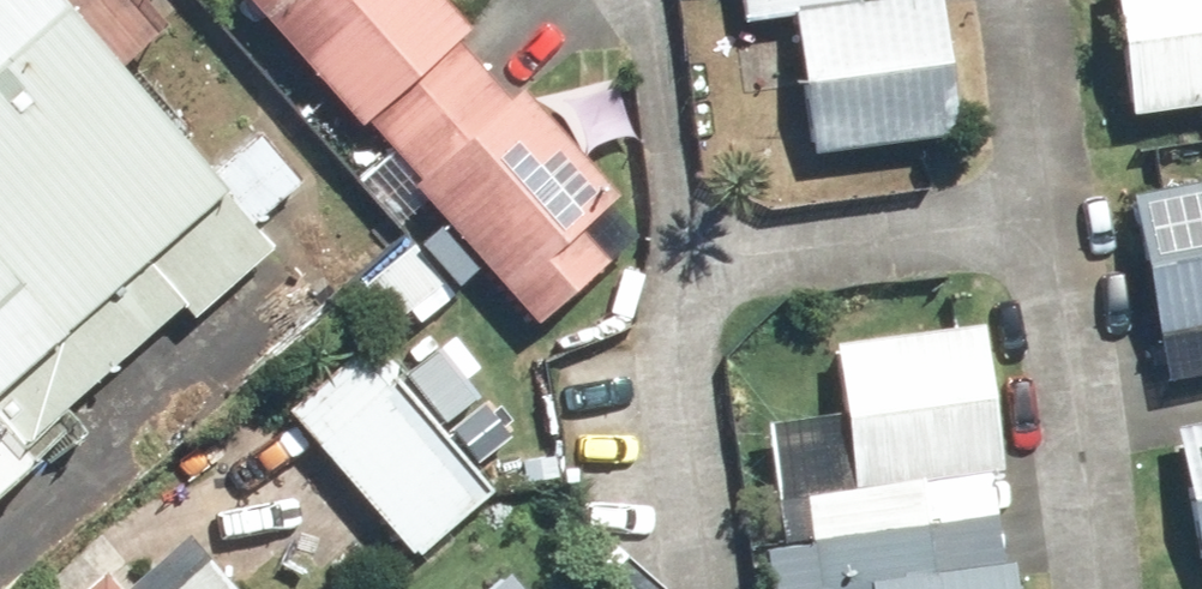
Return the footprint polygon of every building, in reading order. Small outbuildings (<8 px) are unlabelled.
[(346,197),(263,98),(218,135),(104,0),(0,0),(0,487),(346,197)] [(616,200),(440,0),(270,0),(551,319),(609,267),(579,233),(616,200)] [(726,28),(788,23),(797,149),(970,136),(960,0),(724,0),(726,28)] [(1130,107),(1201,101),(1201,0),(1122,0),(1130,107)] [(1139,184),(1162,343),(1201,337),(1201,175),(1139,184)] [(787,549),(818,546),(823,588),(1039,588),(1033,539),(958,547),(954,511),(1029,503),(1010,321),(841,339),(856,475),(780,484),(787,549)] [(374,335),(295,397),(426,563),(505,501),(374,335)] [(1173,411),(1196,570),(1201,569),(1201,407),(1173,411)] [(227,543),(171,588),(265,588),(227,543)] [(77,588),(158,588),(125,550),(77,588)] [(500,554),(461,588),(531,588),(500,554)]
